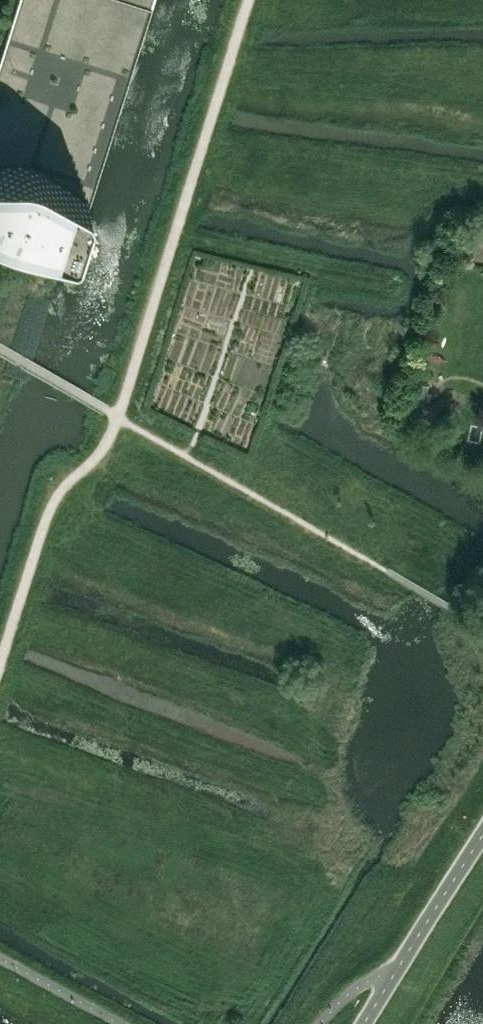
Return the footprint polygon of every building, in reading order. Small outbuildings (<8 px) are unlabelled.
[(152,7),(154,0),(20,0),(0,62),(0,166),(16,164),(18,164),(22,164),(23,164),(25,165),(27,165),(30,166),(33,167),(36,168),(39,169),(84,198),(85,199),(86,200),(87,201),(87,202),(88,203),(88,205),(88,206),(88,208),(88,209),(152,7)] [(84,198),(39,169),(36,168),(33,167),(30,166),(27,165),(25,165),(23,164),(22,164),(18,164),(16,164),(0,166),(0,227),(11,231),(12,227),(30,233),(29,236),(36,239),(70,249),(72,249),(74,249),(75,248),(76,247),(76,246),(88,209),(88,208),(88,206),(88,205),(88,203),(87,202),(87,201),(86,200),(85,199),(84,198)] [(423,409),(430,384),(416,380),(410,406),(423,409)]
